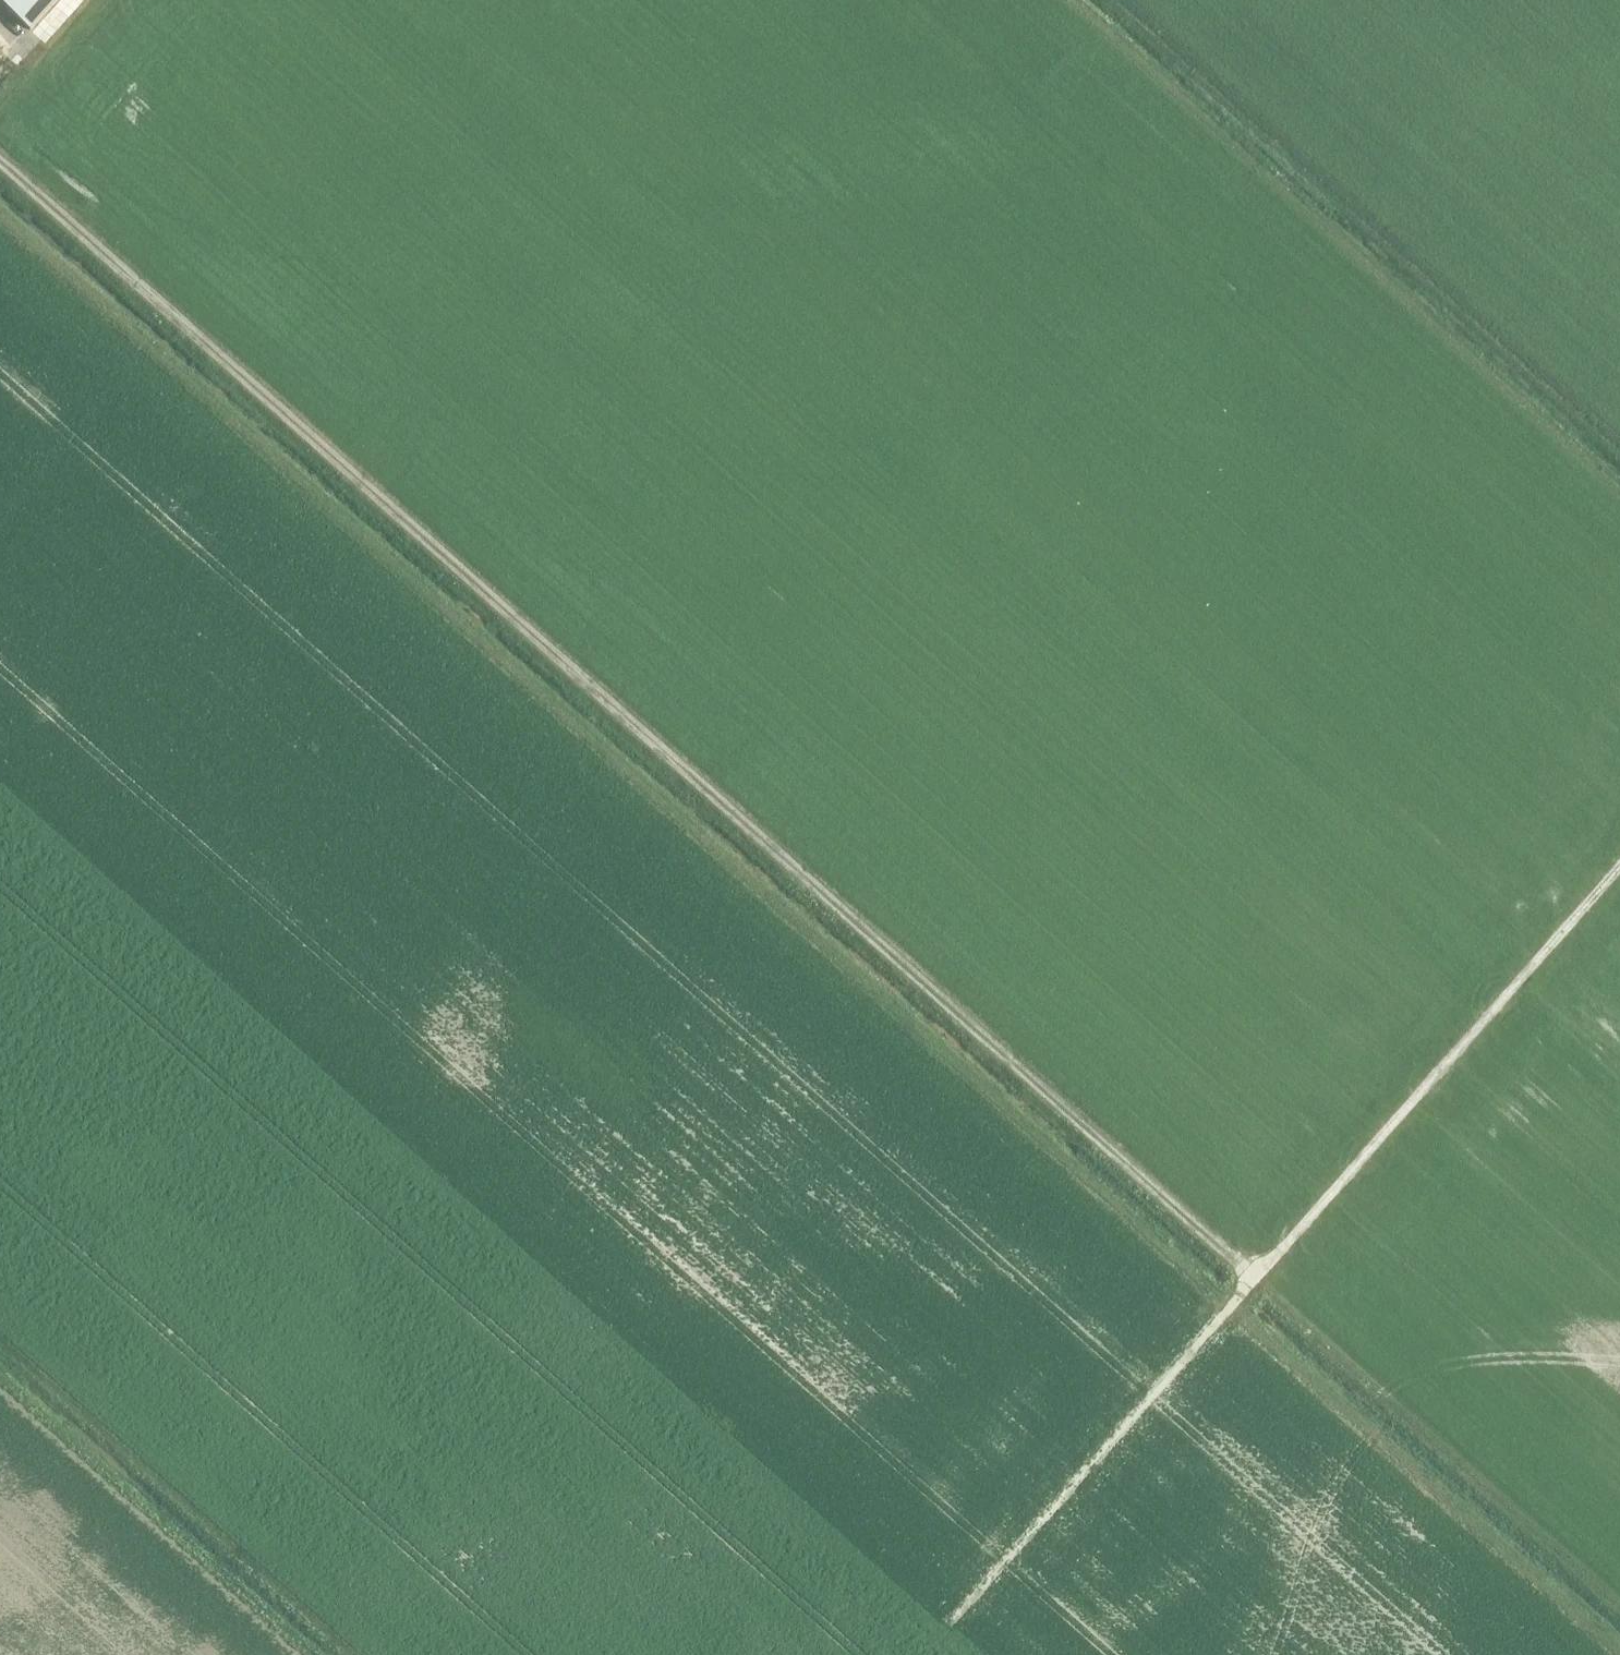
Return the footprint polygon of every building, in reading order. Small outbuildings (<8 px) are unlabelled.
[(55,0),(0,0),(0,5),(28,30),(55,0)]
